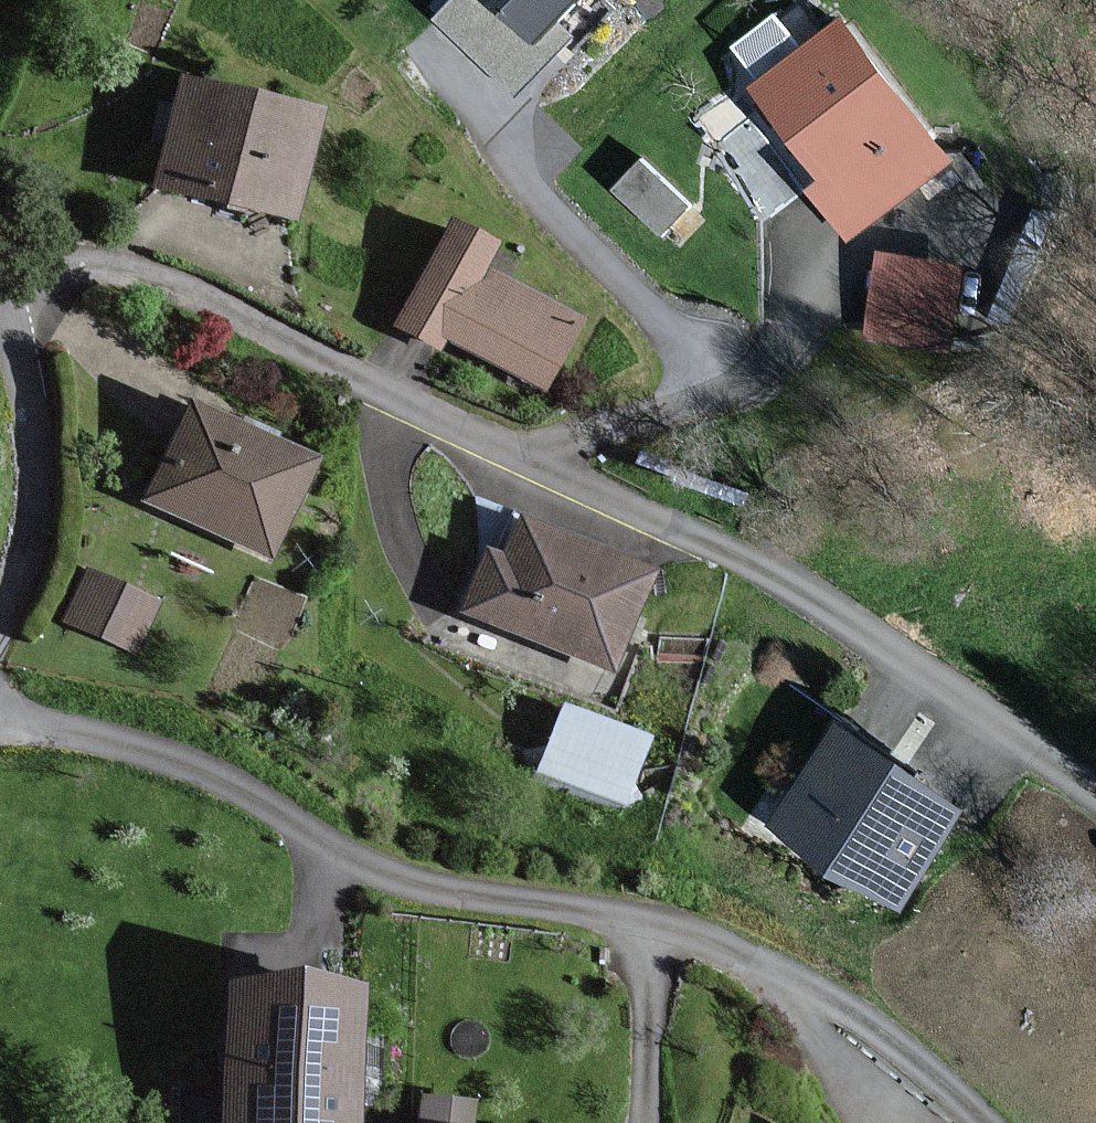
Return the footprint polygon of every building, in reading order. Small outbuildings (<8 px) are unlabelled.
[(532,39),(569,0),(490,0),(532,39)] [(945,160),(839,26),(753,93),(823,182),(809,192),(846,238),(945,160)] [(320,111),(187,80),(163,183),(296,214),(320,111)] [(497,244),(456,223),(403,325),(444,346),(449,336),(548,387),(582,321),(483,270),(497,244)] [(962,267),(878,253),(863,342),(946,356),(962,267)] [(317,458),(195,402),(151,497),(272,553),(317,458)] [(510,559),(490,551),(467,607),(615,667),(653,573),(526,521),(510,559)] [(149,611),(83,579),(58,630),(124,662),(149,611)] [(538,772),(632,792),(648,718),(554,698),(538,772)] [(957,814),(840,735),(780,824),(896,903),(957,814)] [(222,988),(219,1122),(402,1122),(402,1115),(359,1114),(362,991),(222,988)] [(475,1090),(421,1087),(419,1122),(473,1122),(475,1090)]
